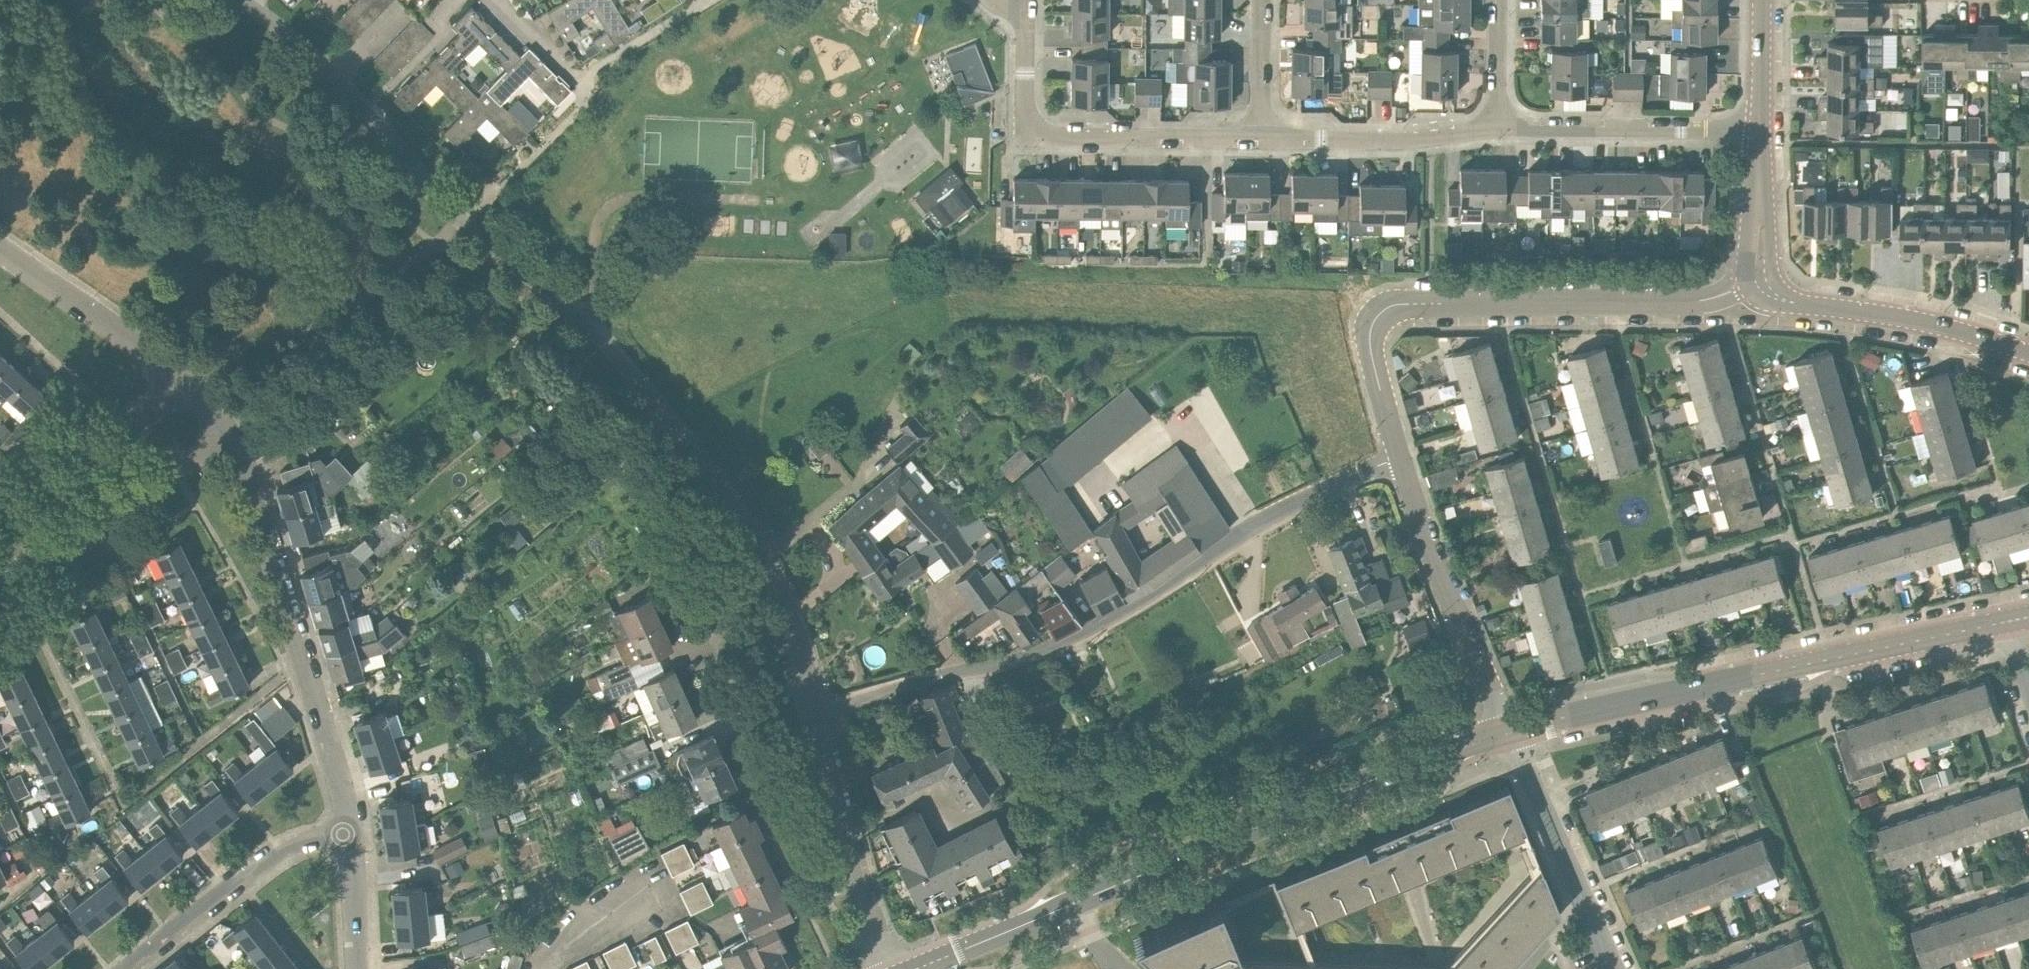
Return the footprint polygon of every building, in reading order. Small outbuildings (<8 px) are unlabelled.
[(364,0),(358,0),(353,5),(371,23),(379,15),(364,0)] [(381,0),(364,0),(379,15),(388,6),(381,0)] [(558,29),(565,41),(579,32),(572,21),(593,8),(607,31),(593,40),(600,51),(614,42),(621,38),(620,37),(625,34),(626,35),(632,31),(612,0),(567,0),(548,12),(558,29)] [(641,8),(649,21),(682,0),(653,0),(641,8)] [(1072,13),(1108,13),(1108,0),(1073,0),(1072,13)] [(1184,14),(1220,14),(1220,0),(1167,0),(1167,14),(1184,14)] [(1540,17),(1585,17),(1591,17),(1591,0),(1541,0),(1540,17)] [(1681,9),(1672,9),(1672,18),(1716,18),(1716,0),(1682,0),(1681,9)] [(1615,14),(1624,14),(1624,1),(1615,1),(1615,14)] [(1869,3),(1829,2),(1829,12),(1838,12),(1838,25),(1884,26),(1884,15),(1869,15),(1869,3)] [(1351,3),(1339,3),(1305,3),(1304,26),(1314,26),(1314,37),(1340,38),(1351,38),(1351,3)] [(1423,38),(1448,39),(1448,27),(1468,27),(1468,5),(1418,4),(1418,26),(1403,26),(1403,38),(1423,38)] [(371,23),(353,5),(344,14),(362,32),(371,23)] [(448,44),(436,56),(450,71),(476,45),(503,73),(521,56),(483,18),(482,19),(479,16),(480,15),(471,6),(452,25),(460,33),(451,41),(448,44)] [(1108,13),(1072,13),(1072,35),(1082,36),(1082,47),(1107,47),(1108,13)] [(362,32),(344,14),(336,22),(354,40),(362,32)] [(1184,48),(1210,48),(1210,37),(1219,37),(1220,14),(1184,14),(1184,48)] [(1591,17),(1585,17),(1540,17),(1541,17),(1541,39),(1558,39),(1575,39),(1585,39),(1591,39),(1591,17)] [(416,18),(407,26),(425,45),(434,36),(420,22),(416,18)] [(1613,29),(1624,29),(1624,18),(1613,18),(1613,29)] [(1716,18),(1672,18),(1672,27),(1682,27),(1682,40),(1698,40),(1715,41),(1716,19),(1716,18)] [(640,26),(637,21),(628,26),(631,31),(640,26)] [(1947,65),(1947,24),(1937,24),(1937,34),(1924,34),(1924,79),(1935,79),(1936,65),(1947,65)] [(1967,79),(1968,34),(1957,34),(1957,24),(1947,24),(1947,65),(1958,65),(1958,79),(1967,79)] [(1989,66),(1990,25),(1980,24),(1980,34),(1968,34),(1967,79),(1976,79),(1976,65),(1989,66)] [(1645,25),(1631,25),(1631,39),(1645,39),(1645,25)] [(2011,80),(2012,34),(2000,34),(2000,25),(1990,25),(1989,66),(2001,66),(2001,80),(2011,80)] [(2011,80),(2021,80),(2021,66),(2028,66),(2028,25),(2023,25),(2023,35),(2012,34),(2011,80)] [(425,45),(407,26),(399,35),(417,53),(425,45)] [(1820,55),(1820,65),(1856,66),(1856,68),(1884,68),(1884,34),(1838,34),(1838,43),(1830,43),(1830,55),(1820,55)] [(417,53),(399,35),(391,43),(409,61),(417,53)] [(1340,38),(1314,37),(1314,49),(1292,49),(1292,71),(1326,71),(1326,50),(1339,50),(1340,38)] [(1422,72),(1456,73),(1456,50),(1448,50),(1448,39),(1423,38),(1423,50),(1422,50),(1422,72)] [(1575,39),(1558,39),(1558,50),(1552,50),(1551,73),(1586,73),(1586,50),(1585,50),(1585,39),(1575,39)] [(1698,40),(1682,40),(1672,40),(1671,51),(1670,51),(1670,74),(1704,74),(1704,52),(1698,51),(1698,40)] [(409,61),(391,43),(382,51),(400,70),(409,61)] [(584,50),(588,56),(599,50),(595,44),(584,50)] [(945,55),(956,82),(992,89),(974,44),(945,55)] [(1107,47),(1082,47),(1082,59),(1072,58),(1072,81),(1107,81),(1107,47)] [(529,48),(521,56),(503,73),(487,89),(501,104),(529,76),(558,105),(572,90),(568,87),(570,85),(559,74),(557,76),(544,61),(540,59),(529,48)] [(1187,82),(1230,82),(1230,60),(1210,60),(1210,48),(1184,48),(1173,48),(1173,61),(1179,61),(1179,82),(1187,82)] [(400,70),(382,51),(374,60),(392,78),(400,70)] [(450,71),(436,56),(425,66),(422,70),(408,84),(410,85),(405,89),(404,88),(394,98),(408,113),(436,85),(464,113),(478,99),(450,71)] [(1649,69),(1648,56),(1635,57),(1635,69),(1649,69)] [(1856,66),(1820,65),(1820,75),(1830,75),(1830,87),(1871,88),(1871,78),(1856,77),(1856,68),(1856,66)] [(1326,71),(1292,71),(1291,94),(1326,94),(1326,71)] [(1368,98),(1379,98),(1379,72),(1368,72),(1368,98)] [(1379,72),(1379,98),(1391,98),(1391,72),(1379,72)] [(1456,73),(1422,72),(1421,95),(1456,95),(1456,73)] [(1586,73),(1551,73),(1551,95),(1585,95),(1586,73)] [(1613,99),(1625,99),(1625,73),(1613,73),(1613,99)] [(1631,73),(1630,99),(1642,99),(1643,73),(1631,73)] [(1704,74),(1670,74),(1659,74),(1659,96),(1670,96),(1704,96),(1704,74)] [(1887,76),(1875,76),(1875,87),(1887,87),(1887,76)] [(1135,104),(1147,104),(1147,79),(1135,79),(1135,104)] [(1147,79),(1147,104),(1161,104),(1161,79),(1147,79)] [(1107,81),(1072,81),(1072,103),(1107,104),(1107,81)] [(1230,82),(1187,82),(1186,105),(1230,105),(1230,82)] [(993,93),(958,86),(965,104),(993,93)] [(1871,88),(1830,87),(1830,99),(1820,99),(1820,109),(1856,109),(1856,97),(1871,98),(1871,88)] [(1913,88),(1901,88),(1901,101),(1913,101),(1913,88)] [(530,132),(501,104),(487,89),(478,99),(464,113),(444,132),(458,146),(487,118),(516,146),(521,141),(520,140),(524,135),(526,136),(530,132)] [(1406,108),(1398,108),(1397,116),(1405,116),(1406,108)] [(1856,109),(1820,109),(1820,119),(1829,119),(1829,131),(1870,132),(1870,121),(1856,121),(1856,109)] [(532,113),(522,123),(528,130),(539,120),(532,113)] [(1969,127),(1980,127),(1980,116),(1969,116),(1969,127)] [(1927,123),(1927,135),(1939,135),(1939,123),(1927,123)] [(1949,138),(1961,138),(1961,124),(1949,124),(1949,138)] [(841,171),(869,165),(862,136),(835,142),(841,171)] [(1999,149),(1999,158),(2011,158),(2011,149),(1999,149)] [(1795,150),(1795,159),(1808,159),(1808,150),(1795,150)] [(497,152),(491,158),(496,164),(502,158),(497,152)] [(1481,219),(1482,170),(1460,169),(1460,189),(1448,189),(1447,224),(1460,224),(1461,219),(1481,219)] [(1516,203),(1516,176),(1505,176),(1505,170),(1482,170),(1481,219),(1516,219),(1516,203)] [(1549,216),(1550,171),(1528,170),(1528,177),(1516,176),(1516,203),(1528,203),(1528,204),(1540,204),(1540,216),(1549,216)] [(1571,215),(1571,170),(1550,170),(1550,171),(1549,216),(1571,215)] [(1593,215),(1593,171),(1573,171),(1573,170),(1571,170),(1571,215),(1571,221),(1584,221),(1584,215),(1593,215)] [(1614,205),(1615,171),(1593,171),(1593,215),(1602,215),(1603,205),(1614,205)] [(1636,215),(1636,171),(1615,171),(1614,205),(1628,205),(1628,215),(1636,215)] [(1658,205),(1658,171),(1636,171),(1636,215),(1646,215),(1646,205),(1658,205)] [(1680,206),(1681,172),(1681,171),(1658,171),(1658,205),(1658,206),(1671,206),(1671,216),(1680,216),(1680,206)] [(1681,172),(1680,206),(1680,216),(1680,221),(1714,221),(1714,205),(1714,178),(1703,178),(1703,172),(1681,172)] [(1999,180),(2011,180),(2011,172),(1999,172),(1999,180)] [(1246,208),(1246,173),(1224,173),(1224,193),(1212,193),(1213,219),(1225,218),(1225,208),(1246,208)] [(1279,219),(1280,194),(1269,193),(1269,173),(1246,173),(1246,208),(1246,219),(1268,219),(1279,219)] [(1313,209),(1314,174),(1292,174),(1291,194),(1280,194),(1279,219),(1293,219),(1293,209),(1313,209)] [(1347,220),(1347,195),(1337,195),(1337,174),(1314,174),(1313,209),(1314,209),(1314,220),(1336,221),(1347,220)] [(1034,214),(1035,179),(1013,179),(1013,199),(1002,199),(1002,225),(1014,225),(1014,214),(1034,214)] [(1034,214),(1055,215),(1057,215),(1057,179),(1035,179),(1034,214)] [(1077,227),(1077,215),(1077,180),(1059,180),(1059,179),(1057,179),(1057,215),(1055,215),(1055,226),(1077,227)] [(1100,215),(1100,180),(1077,180),(1077,215),(1100,215)] [(1122,215),(1122,180),(1100,180),(1100,215),(1100,227),(1122,227),(1122,215)] [(1144,215),(1144,180),(1143,180),(1122,180),(1122,215),(1144,215)] [(1165,216),(1165,180),(1144,180),(1144,215),(1165,216)] [(1165,180),(1165,216),(1165,226),(1187,226),(1200,226),(1200,201),(1188,201),(1188,181),(1167,180),(1165,180)] [(1382,221),(1381,185),(1360,185),(1359,195),(1347,195),(1347,220),(1359,220),(1359,234),(1382,234),(1382,221)] [(1381,185),(1382,221),(1404,221),(1404,231),(1416,231),(1416,206),(1405,205),(1405,186),(1381,185)] [(1814,241),(1827,241),(1828,200),(1828,186),(1817,186),(1805,186),(1804,231),(1814,232),(1814,241)] [(1828,200),(1827,241),(1838,241),(1838,232),(1849,232),(1850,187),(1840,186),(1840,201),(1828,200)] [(945,226),(973,203),(960,187),(932,210),(945,226)] [(1850,187),(1849,232),(1861,232),(1861,241),(1871,242),(1871,201),(1860,201),(1860,187),(1850,187)] [(1871,201),(1871,242),(1880,242),(1880,232),(1893,232),(1894,187),(1883,187),(1883,201),(1871,201)] [(1913,248),(1924,248),(1925,203),(1915,203),(1915,217),(1902,217),(1901,257),(1912,258),(1913,248)] [(1925,203),(1924,248),(1936,248),(1935,258),(1945,258),(1947,217),(1935,217),(1935,203),(1925,203)] [(1947,217),(1945,258),(1956,258),(1956,248),(1967,248),(1968,203),(1958,203),(1958,217),(1947,217)] [(1968,203),(1967,248),(1979,249),(1979,258),(1989,258),(1989,218),(1977,217),(1978,203),(1968,203)] [(1989,218),(1989,258),(1998,258),(1999,249),(2011,249),(2012,204),(2001,204),(2001,218),(1989,218)] [(1593,215),(1584,215),(1584,221),(1584,227),(1593,227),(1593,215)] [(941,229),(936,234),(942,241),(947,237),(941,229)] [(846,233),(844,233),(836,233),(830,234),(830,241),(830,256),(846,255),(846,233)] [(1699,249),(1699,235),(1684,235),(1684,249),(1699,249)] [(1635,251),(1635,238),(1626,238),(1622,243),(1622,251),(1635,251)] [(1604,251),(1604,241),(1593,241),(1593,251),(1604,251)] [(1647,251),(1647,241),(1637,241),(1637,251),(1647,251)] [(1043,263),(1057,263),(1057,255),(1043,255),(1043,263)] [(1057,255),(1057,263),(1071,263),(1071,255),(1057,255)] [(1086,263),(1100,263),(1100,255),(1086,255),(1086,263)] [(1100,255),(1100,263),(1114,263),(1114,255),(1100,255)] [(1130,263),(1143,263),(1143,255),(1130,255),(1130,263)] [(1143,255),(1143,263),(1158,263),(1158,255),(1143,255)] [(1393,256),(1382,256),(1382,271),(1393,271),(1393,256)] [(1246,260),(1235,260),(1234,272),(1246,272),(1246,260)] [(1379,272),(1379,261),(1371,261),(1366,267),(1366,272),(1379,272)] [(518,318),(513,323),(518,328),(523,323),(518,318)] [(1648,342),(1638,338),(1633,352),(1643,356),(1648,342)] [(1681,349),(1688,374),(1725,363),(1718,339),(1681,349)] [(909,342),(899,354),(910,364),(920,351),(909,342)] [(1462,377),(1498,367),(1491,342),(1455,353),(1462,377)] [(1569,357),(1576,382),(1613,371),(1606,346),(1569,357)] [(1859,361),(1869,367),(1876,354),(1866,348),(1859,361)] [(1802,387),(1839,376),(1832,352),(1795,363),(1802,387)] [(8,361),(0,353),(0,370),(8,361)] [(1408,365),(1404,358),(1399,353),(1394,356),(1398,369),(1408,365)] [(0,370),(0,388),(9,396),(26,377),(8,361),(0,370)] [(1725,363),(1688,374),(1695,397),(1732,386),(1725,363)] [(1469,401),(1505,390),(1498,367),(1462,377),(1469,401)] [(1613,371),(1576,382),(1583,405),(1620,394),(1613,371)] [(1912,383),(1919,408),(1956,397),(1949,373),(1912,383)] [(1411,392),(1417,386),(1406,374),(1399,380),(1411,392)] [(1809,410),(1846,399),(1839,376),(1802,387),(1809,410)] [(26,377),(9,396),(28,413),(45,394),(26,377)] [(1732,386),(1695,397),(1702,420),(1739,410),(1732,386)] [(1476,424),(1512,414),(1505,390),(1469,401),(1476,424)] [(1620,394),(1583,405),(1590,428),(1627,418),(1620,394)] [(1659,405),(1653,394),(1642,399),(1648,411),(1659,405)] [(1415,395),(1404,398),(1409,414),(1420,411),(1415,395)] [(1956,397),(1919,408),(1926,431),(1963,420),(1956,397)] [(1535,418),(1546,415),(1541,399),(1530,403),(1535,418)] [(1816,433),(1853,422),(1846,399),(1809,410),(1816,433)] [(1569,418),(1567,410),(1558,412),(1552,414),(1552,416),(1559,414),(1561,420),(1569,418)] [(1662,410),(1650,414),(1653,423),(1664,420),(1662,410)] [(1739,410),(1702,420),(1709,445),(1746,434),(1739,410)] [(1512,414),(1476,424),(1483,448),(1519,437),(1512,414)] [(1548,415),(1535,419),(1538,431),(1551,427),(1548,415)] [(901,426),(906,432),(917,445),(928,436),(913,416),(901,426)] [(1627,418),(1590,428),(1596,452),(1634,441),(1627,418)] [(1785,419),(1777,422),(1779,429),(1787,427),(1785,419)] [(1779,428),(1776,420),(1764,423),(1766,432),(1779,428)] [(1963,420),(1926,431),(1933,454),(1969,443),(1963,420)] [(1823,456),(1860,445),(1853,422),(1816,433),(1823,456)] [(13,431),(5,424),(0,430),(0,438),(4,441),(13,431)] [(527,441),(535,434),(528,425),(520,432),(527,441)] [(917,445),(906,432),(886,449),(897,462),(917,445)] [(809,446),(819,458),(831,448),(821,436),(809,446)] [(492,448),(501,457),(511,448),(503,439),(492,448)] [(1634,441),(1596,452),(1603,475),(1640,464),(1634,441)] [(1969,443),(1933,454),(1940,478),(1976,468),(1969,443)] [(1830,479),(1867,469),(1860,445),(1823,456),(1830,479)] [(1132,502),(1095,529),(1109,551),(1105,554),(1123,581),(1116,585),(1125,600),(1152,586),(1201,550),(1200,550),(1230,528),(1187,462),(1188,461),(1177,446),(1122,487),(1132,502)] [(1466,451),(1468,460),(1478,457),(1475,448),(1466,451)] [(1011,480),(1033,461),(1022,449),(999,468),(1011,480)] [(1499,454),(1502,463),(1516,459),(1513,450),(1499,454)] [(1718,484),(1751,474),(1744,452),(1726,458),(1723,450),(1700,457),(1702,466),(1712,463),(1717,481),(1718,484)] [(1496,491),(1532,481),(1525,457),(1516,459),(1502,463),(1489,467),(1496,491)] [(285,487),(278,489),(284,510),(327,498),(327,497),(341,483),(320,460),(281,471),(285,487)] [(353,475),(346,481),(362,499),(385,479),(369,461),(353,475)] [(1433,471),(1436,486),(1462,481),(1459,465),(1433,471)] [(866,495),(879,515),(894,502),(896,505),(917,486),(901,466),(866,495)] [(1874,493),(1867,469),(1830,479),(1837,504),(1874,493)] [(1757,495),(1751,474),(1718,484),(1717,481),(1703,485),(1711,512),(1725,508),(1724,505),(1757,495)] [(1783,481),(1788,491),(1796,487),(1792,477),(1783,481)] [(1503,515),(1539,504),(1532,481),(1496,491),(1503,515)] [(926,545),(953,526),(957,521),(930,489),(924,493),(917,486),(896,505),(926,545)] [(863,573),(883,559),(881,556),(861,531),(879,515),(866,495),(862,498),(830,528),(863,573)] [(1724,505),(1725,508),(1731,527),(1764,517),(1757,495),(1724,505)] [(1882,495),(1875,497),(1878,506),(1885,504),(1882,495)] [(327,498),(284,510),(293,542),(324,533),(320,518),(327,516),(332,514),(327,498)] [(1509,538),(1545,527),(1539,504),(1503,515),(1509,538)] [(1457,514),(1454,505),(1443,508),(1446,518),(1457,514)] [(2022,506),(1999,513),(2010,550),(2028,545),(2028,530),(2022,506)] [(1684,518),(1681,507),(1674,508),(1677,520),(1684,518)] [(499,517),(509,528),(519,520),(510,508),(499,517)] [(883,559),(863,573),(881,597),(941,555),(952,569),(972,554),(966,546),(989,530),(977,511),(954,528),(953,526),(926,545),(910,556),(892,570),(883,559)] [(1951,515),(1927,522),(1938,559),(1962,552),(1958,538),(1967,535),(1960,513),(1951,516),(1951,515)] [(2010,550),(1999,513),(1974,520),(1976,525),(1966,528),(1971,546),(1981,543),(1985,558),(1994,555),(1999,572),(2014,568),(2009,551),(2010,550)] [(1938,559),(1927,522),(1903,529),(1914,566),(1938,559)] [(1545,527),(1509,538),(1517,562),(1553,551),(1545,527)] [(527,541),(518,529),(511,534),(507,537),(517,549),(527,541)] [(1914,566),(1903,529),(1880,536),(1891,573),(1914,566)] [(1685,553),(1709,546),(1706,534),(1682,541),(1685,553)] [(1369,586),(1376,583),(1383,602),(1398,597),(1389,577),(1382,559),(1362,567),(1358,556),(1367,552),(1360,536),(1330,549),(1347,589),(1367,581),(1369,586)] [(1891,573),(1880,536),(1857,543),(1868,580),(1891,573)] [(1606,566),(1618,563),(1611,538),(1599,541),(1606,566)] [(997,539),(979,551),(986,562),(1004,550),(997,539)] [(156,553),(168,577),(192,566),(180,541),(156,553)] [(1868,580),(1857,543),(1834,550),(1845,587),(1868,580)] [(881,556),(883,559),(892,570),(910,556),(906,550),(895,545),(881,556)] [(310,599),(347,588),(354,587),(365,577),(356,564),(359,562),(348,549),(329,554),(328,550),(303,557),(307,572),(302,574),(310,599)] [(1845,587),(1834,550),(1809,557),(1820,594),(1845,587)] [(124,568),(137,562),(133,553),(119,560),(124,568)] [(368,555),(359,562),(356,564),(365,577),(377,566),(368,555)] [(1040,571),(1051,583),(1057,591),(1077,576),(1062,555),(1040,571)] [(1776,555),(1751,562),(1762,599),(1786,592),(1776,555)] [(1762,599),(1751,562),(1728,569),(1739,606),(1762,599)] [(1099,614),(1125,600),(1116,585),(1106,565),(1080,581),(1099,614)] [(192,566),(168,577),(179,601),(203,589),(192,566)] [(979,613),(999,598),(976,568),(956,583),(979,613)] [(1739,606),(1728,569),(1704,576),(1715,613),(1739,606)] [(1529,605),(1565,594),(1558,570),(1522,581),(1529,605)] [(1016,588),(1025,601),(1051,583),(1040,571),(1016,588)] [(1398,597),(1408,592),(1400,573),(1389,577),(1398,597)] [(1715,613),(1704,576),(1681,583),(1692,620),(1715,613)] [(1996,588),(1995,582),(1989,576),(1981,578),(1984,591),(1996,588)] [(1369,586),(1367,581),(1347,589),(1348,594),(1334,600),(1353,649),(1368,642),(1357,615),(1384,604),(1383,602),(1376,583),(1369,586)] [(1692,620),(1681,583),(1658,590),(1668,627),(1692,620)] [(114,600),(127,594),(122,584),(109,590),(114,600)] [(347,588),(310,599),(311,603),(310,606),(312,610),(314,612),(317,623),(349,613),(343,594),(349,593),(347,588)] [(1029,607),(1025,601),(1016,588),(963,627),(969,636),(997,617),(995,615),(999,613),(1017,637),(1033,626),(1023,612),(1029,607)] [(1266,660),(1292,645),(1281,627),(1322,603),(1313,588),(1262,618),(1249,626),(1256,639),(1266,660)] [(203,589),(179,601),(190,625),(214,613),(203,589)] [(1668,627),(1658,590),(1634,597),(1645,634),(1668,627)] [(135,593),(140,604),(146,601),(141,591),(135,593)] [(408,599),(412,604),(418,600),(413,594),(408,598),(408,599)] [(1536,628),(1572,618),(1565,594),(1529,605),(1536,628)] [(631,635),(661,621),(650,597),(615,613),(609,599),(585,617),(590,628),(594,627),(610,618),(620,640),(631,635)] [(1645,634),(1634,597),(1610,604),(1621,641),(1645,634)] [(1081,623),(1062,598),(1051,605),(1049,600),(1039,606),(1055,637),(1081,623)] [(141,609),(146,618),(161,610),(156,601),(141,609)] [(1489,613),(1485,603),(1477,606),(1481,616),(1489,613)] [(1309,640),(1335,629),(1333,626),(1338,624),(1330,605),(1322,609),(1329,624),(1312,632),(1314,635),(1309,638),(1309,640)] [(82,646),(106,634),(94,609),(70,621),(82,646)] [(161,610),(146,618),(151,627),(165,619),(161,610)] [(214,613),(190,625),(202,648),(226,637),(214,613)] [(1489,627),(1501,624),(1498,614),(1487,618),(1489,627)] [(323,644),(326,654),(379,638),(395,624),(388,616),(374,627),(358,631),(352,633),(349,621),(319,630),(320,633),(319,636),(321,640),(323,644)] [(1786,631),(1783,617),(1769,620),(1773,635),(1786,631)] [(1543,651),(1579,641),(1572,618),(1536,628),(1543,651)] [(1432,645),(1424,619),(1401,626),(1410,653),(1432,645)] [(125,625),(128,631),(137,627),(134,620),(125,625)] [(661,621),(631,635),(642,660),(672,646),(661,621)] [(379,638),(326,654),(333,676),(363,667),(360,657),(385,650),(405,635),(395,624),(379,638)] [(969,636),(963,627),(956,632),(962,641),(969,636)] [(130,638),(135,648),(149,641),(144,632),(130,638)] [(93,669),(117,658),(106,634),(82,646),(93,669)] [(226,637),(202,648),(213,672),(237,660),(226,637)] [(149,641),(135,648),(139,658),(153,651),(149,641)] [(1338,646),(1335,641),(1330,644),(1331,647),(1329,648),(1330,650),(1315,658),(1315,659),(1297,668),(1300,675),(1344,653),(1341,645),(1338,646)] [(1586,665),(1579,641),(1543,651),(1550,676),(1586,665)] [(165,656),(169,665),(183,658),(178,649),(165,656)] [(411,657),(414,666),(429,661),(426,652),(411,657)] [(594,660),(590,652),(571,663),(575,671),(594,660)] [(911,654),(901,654),(901,667),(911,667),(911,654)] [(1510,654),(1500,657),(1502,664),(1512,661),(1510,654)] [(105,693),(129,681),(117,658),(93,669),(105,693)] [(183,658),(169,665),(174,674),(187,667),(183,658)] [(237,660),(213,672),(220,687),(207,693),(212,703),(249,685),(237,660)] [(592,675),(597,688),(634,673),(629,660),(592,675)] [(9,704),(33,693),(22,668),(0,678),(0,684),(9,704)] [(379,678),(385,676),(381,668),(376,671),(379,678)] [(656,709),(686,695),(675,670),(644,684),(633,689),(644,715),(656,709)] [(634,673),(597,688),(602,700),(639,685),(634,673)] [(116,717),(140,705),(153,699),(141,676),(129,681),(105,693),(116,717)] [(154,685),(158,696),(173,689),(168,679),(154,685)] [(1987,681),(1963,689),(1975,726),(1999,718),(1987,681)] [(922,695),(940,746),(961,735),(959,732),(947,698),(956,694),(952,684),(922,695)] [(173,689),(158,696),(163,706),(177,699),(173,689)] [(1975,726),(1963,689),(1940,697),(1952,733),(1975,726)] [(33,693),(9,704),(21,728),(45,716),(33,693)] [(697,719),(686,695),(656,709),(660,719),(649,724),(656,738),(697,719)] [(282,705),(274,696),(255,711),(263,720),(282,705)] [(1952,733),(1940,697),(1917,704),(1929,741),(1952,733)] [(1929,741),(1917,704),(1894,712),(1906,748),(1929,741)] [(127,740),(151,729),(140,705),(116,717),(127,740)] [(922,706),(912,710),(917,722),(927,718),(922,706)] [(887,707),(880,710),(884,720),(891,718),(887,707)] [(488,715),(486,708),(479,711),(481,717),(488,715)] [(874,712),(878,723),(884,720),(880,710),(874,712)] [(363,746),(392,736),(384,711),(355,721),(363,746)] [(599,733),(621,723),(616,711),(593,721),(599,733)] [(1906,748),(1894,712),(1871,719),(1883,755),(1906,748)] [(45,716),(21,728),(32,751),(56,740),(45,716)] [(268,754),(256,764),(272,785),(293,768),(254,719),(246,725),(268,754)] [(1847,727),(1850,738),(1838,742),(1850,782),(1863,778),(1859,763),(1883,755),(1871,719),(1847,727)] [(959,732),(961,735),(978,776),(988,797),(995,791),(1006,784),(982,739),(987,735),(979,724),(959,732)] [(158,744),(151,729),(127,740),(139,765),(177,747),(173,737),(158,744)] [(961,735),(940,746),(941,750),(936,754),(933,749),(872,775),(887,806),(902,799),(897,789),(945,767),(960,791),(957,792),(967,809),(987,797),(988,797),(978,776),(961,735)] [(400,761),(392,736),(363,746),(371,771),(400,761)] [(687,779),(725,761),(714,736),(684,750),(674,753),(670,756),(668,765),(672,775),(680,779),(686,777),(687,779)] [(606,770),(611,768),(650,750),(650,749),(644,737),(600,756),(606,770)] [(1701,747),(1715,782),(1739,773),(1725,737),(1701,747)] [(56,740),(32,751),(43,775),(67,763),(56,740)] [(206,754),(211,760),(219,754),(214,747),(206,754)] [(1679,756),(1693,792),(1715,782),(1701,747),(1679,756)] [(653,748),(650,749),(650,750),(611,768),(618,784),(661,765),(653,748)] [(487,765),(485,760),(482,749),(472,752),(476,768),(486,765),(487,765)] [(1656,765),(1670,801),(1693,792),(1679,756),(1656,765)] [(725,761),(687,779),(697,802),(736,785),(725,761)] [(67,763),(43,775),(55,799),(79,787),(67,763)] [(272,785),(256,764),(242,775),(233,763),(225,769),(250,802),(272,785)] [(1634,774),(1648,810),(1670,801),(1656,765),(1634,774)] [(1951,766),(1939,770),(1943,785),(1956,781),(1951,766)] [(183,770),(176,775),(183,784),(190,778),(183,770)] [(1937,772),(1921,778),(1925,791),(1942,785),(1937,772)] [(12,790),(25,783),(20,774),(7,780),(12,790)] [(1611,783),(1625,819),(1648,810),(1634,774),(1611,783)] [(213,798),(201,808),(217,828),(238,811),(213,779),(204,786),(213,798)] [(30,793),(25,783),(12,790),(17,800),(30,793)] [(1625,819),(1611,783),(1588,792),(1602,828),(1625,819)] [(1996,791),(2008,827),(2028,820),(2028,810),(2020,783),(1996,791)] [(1560,913),(1508,786),(1133,940),(1164,968),(1253,968),(1236,968),(1229,949),(1520,830),(1539,874),(1449,968),(1509,968),(1560,913)] [(79,787),(55,799),(62,814),(49,820),(53,830),(90,812),(79,787)] [(988,797),(987,797),(993,809),(1002,804),(995,791),(988,797)] [(2008,827),(1996,791),(1973,798),(1985,834),(2008,827)] [(1875,803),(1872,792),(1859,796),(1863,807),(1875,803)] [(492,816),(495,815),(488,796),(475,801),(481,820),(492,816)] [(1760,796),(1748,801),(1753,816),(1766,811),(1760,796)] [(1985,834),(1973,798),(1950,806),(1962,842),(1985,834)] [(384,830),(416,825),(412,799),(380,804),(384,830)] [(14,815),(10,805),(0,809),(0,819),(1,821),(14,815)] [(217,828),(201,808),(188,818),(179,806),(170,812),(196,845),(217,828)] [(1962,842),(1950,806),(1927,813),(1939,849),(1962,842)] [(712,825),(722,845),(759,828),(754,818),(748,821),(743,810),(712,825)] [(880,828),(889,846),(924,828),(915,810),(880,828)] [(620,834),(610,813),(600,818),(610,840),(623,866),(651,852),(638,825),(620,834)] [(1939,849),(1927,813),(1904,821),(1915,856),(1939,849)] [(19,825),(14,815),(1,821),(6,831),(19,825)] [(997,818),(980,826),(998,862),(1008,856),(1012,864),(1025,858),(1017,842),(1011,845),(997,818)] [(1915,856),(1904,821),(1880,828),(1891,864),(1915,856)] [(159,840),(146,851),(162,872),(183,855),(158,822),(150,828),(159,840)] [(428,823),(416,825),(384,830),(389,856),(420,851),(420,849),(431,848),(428,823)] [(1696,824),(1684,829),(1690,844),(1702,839),(1696,824)] [(998,862),(980,826),(963,835),(986,878),(992,874),(988,867),(998,862)] [(759,828),(722,845),(732,865),(763,850),(758,840),(763,838),(759,828)] [(908,863),(916,859),(928,853),(926,847),(932,844),(924,828),(889,846),(897,862),(906,857),(908,863)] [(1672,837),(1675,847),(1688,842),(1684,832),(1672,837)] [(1868,849),(1878,846),(1874,832),(1863,835),(1868,849)] [(986,878),(963,835),(947,843),(966,878),(976,873),(980,881),(986,878)] [(438,863),(468,847),(462,836),(432,851),(438,863)] [(1764,836),(1741,845),(1755,881),(1778,871),(1764,836)] [(17,857),(33,849),(27,838),(11,846),(17,857)] [(38,847),(41,852),(47,863),(60,855),(52,840),(38,847)] [(1645,845),(1650,859),(1664,853),(1658,840),(1645,845)] [(667,865),(689,854),(684,842),(661,853),(667,865)] [(966,878),(947,843),(933,850),(954,894),(960,891),(956,884),(966,878)] [(1650,859),(1645,845),(1636,848),(1642,863),(1650,859)] [(1718,854),(1732,890),(1755,881),(1741,845),(1718,854)] [(162,872),(146,851),(133,861),(124,849),(115,856),(140,889),(162,872)] [(1635,849),(1624,854),(1629,867),(1640,862),(1635,849)] [(763,850),(732,865),(741,884),(772,869),(763,850)] [(916,859),(934,894),(944,890),(948,897),(954,894),(933,850),(928,853),(916,859)] [(43,875),(50,868),(41,852),(28,856),(36,871),(40,869),(43,875)] [(695,865),(689,854),(667,865),(673,876),(695,865)] [(1696,863),(1710,899),(1732,890),(1718,854),(1696,863)] [(916,859),(908,863),(899,867),(921,910),(928,907),(924,899),(934,894),(916,859)] [(464,871),(459,861),(445,867),(450,878),(464,871)] [(7,879),(10,885),(27,876),(25,870),(20,872),(16,862),(2,869),(0,865),(0,882),(7,879)] [(1673,872),(1687,908),(1710,899),(1696,863),(1673,872)] [(1025,872),(1021,864),(1013,868),(1017,876),(1025,872)] [(104,884),(91,894),(108,915),(129,898),(103,866),(95,872),(104,884)] [(772,869),(741,884),(750,904),(781,888),(772,869)] [(1983,869),(1973,870),(1975,885),(1984,884),(1983,869)] [(1650,881),(1664,917),(1687,908),(1673,872),(1650,881)] [(992,874),(986,878),(980,881),(982,886),(996,880),(992,874)] [(1974,887),(1970,874),(1959,877),(1964,891),(1974,887)] [(49,875),(41,882),(47,890),(55,883),(49,875)] [(680,892),(686,903),(708,892),(702,881),(680,892)] [(1664,917),(1650,881),(1627,891),(1641,926),(1664,917)] [(39,883),(28,892),(34,899),(45,890),(39,883)] [(396,916),(427,912),(424,886),(393,889),(396,916)] [(750,904),(740,909),(747,924),(751,934),(756,931),(758,936),(721,954),(726,965),(728,968),(789,968),(779,949),(786,946),(775,922),(793,913),(788,904),(781,888),(750,904)] [(108,915),(91,894),(79,904),(70,892),(61,899),(87,932),(108,915)] [(708,892),(686,903),(691,915),(713,904),(708,892)] [(2028,892),(2006,900),(2018,936),(2028,933),(2028,892)] [(1798,911),(1800,897),(1790,895),(1787,909),(1798,911)] [(2018,936),(2006,900),(1983,907),(1995,944),(2018,936)] [(1995,944),(1983,907),(1960,915),(1972,951),(1995,944)] [(47,929),(37,937),(53,958),(75,941),(49,909),(38,917),(47,929)] [(240,938),(250,951),(272,934),(255,912),(222,939),(228,947),(240,938)] [(429,939),(427,912),(396,916),(398,942),(429,939)] [(1972,951),(1960,915),(1937,922),(1949,959),(1972,951)] [(676,925),(687,948),(698,942),(687,920),(676,925)] [(1740,920),(1728,925),(1732,934),(1744,929),(1740,920)] [(460,944),(490,933),(486,921),(456,932),(460,944)] [(1949,959),(1937,922),(1913,930),(1924,966),(1949,959)] [(676,953),(687,948),(676,925),(665,931),(676,953)] [(499,930),(490,933),(460,944),(464,956),(504,942),(499,930)] [(250,951),(265,968),(270,968),(288,955),(272,934),(250,951)] [(37,937),(24,947),(15,935),(6,942),(28,968),(39,968),(53,958),(37,937)] [(655,963),(666,958),(656,935),(644,941),(655,963)] [(1789,968),(1817,968),(1804,936),(1780,945),(1789,968)] [(625,968),(626,968),(637,964),(626,941),(614,947),(625,968)] [(529,943),(522,945),(524,954),(531,953),(529,943)] [(1763,968),(1789,968),(1780,945),(1757,954),(1763,968)] [(614,947),(603,952),(611,968),(625,968),(614,947)] [(1691,958),(1687,949),(1679,952),(1682,961),(1691,958)] [(523,957),(513,954),(509,968),(520,968),(523,957)] [(1737,968),(1763,968),(1757,954),(1735,963),(1737,968)] [(270,968),(300,968),(288,955),(270,968)] [(161,968),(185,968),(176,957),(161,968)] [(577,968),(591,968),(587,960),(575,966),(577,968)]
